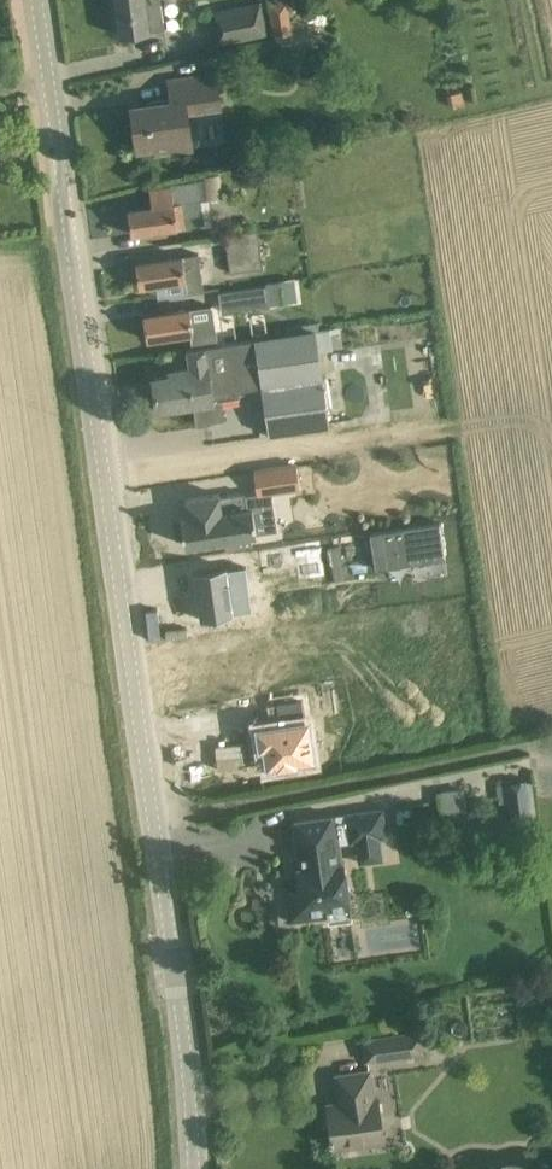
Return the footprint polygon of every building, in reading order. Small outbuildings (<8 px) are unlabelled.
[(162,0),(115,0),(120,36),(166,29),(162,0)] [(269,35),(262,0),(213,10),(220,45),(269,35)] [(293,33),(289,1),(270,4),(275,36),(293,33)] [(137,149),(155,147),(156,152),(186,147),(183,123),(189,122),(187,110),(221,106),(216,75),(168,81),(171,102),(131,108),(137,149)] [(153,207),(128,210),(132,234),(201,224),(197,201),(201,201),(207,200),(206,196),(204,179),(170,184),(171,187),(150,190),(153,207)] [(263,268),(258,230),(225,234),(230,272),(263,268)] [(166,297),(190,293),(204,291),(199,254),(136,263),(139,287),(164,283),(166,297)] [(266,286),(219,293),(221,312),(269,305),(266,286)] [(200,307),(144,316),(147,340),(191,333),(192,343),(217,340),(212,308),(200,310),(200,307)] [(272,433),(329,425),(315,332),(231,343),(238,388),(263,384),(270,436),(272,435),(272,433)] [(231,343),(187,349),(190,368),(169,371),(170,376),(153,378),(157,410),(194,404),(197,423),(223,420),(220,400),(239,397),(238,388),(231,343)] [(257,493),(257,495),(272,493),(301,488),(297,464),(253,471),(257,493)] [(188,517),(181,518),(185,545),(224,539),(226,547),(253,543),(251,534),(257,534),(256,533),(252,507),(247,508),(245,494),(245,492),(220,496),(220,494),(185,499),(188,517)] [(331,502),(318,503),(322,575),(351,573),(347,507),(331,508),(331,502)] [(445,559),(440,523),(370,533),(375,569),(445,559)] [(227,566),(193,571),(200,619),(234,615),(234,612),(252,610),(246,566),(227,569),(227,566)] [(270,725),(257,727),(260,747),(264,747),(267,766),(276,764),(277,767),(296,764),(296,761),(314,758),(308,720),(305,720),(302,699),(302,698),(276,701),(277,703),(278,715),(272,716),(273,725),(270,725)] [(526,780),(505,783),(508,802),(511,822),(513,821),(514,831),(530,828),(529,819),(532,818),(532,816),(526,782),(526,780)] [(382,808),(345,813),(345,814),(349,842),(349,843),(356,842),(359,863),(384,860),(381,839),(386,838),(382,808)] [(345,813),(292,822),(297,852),(303,851),(307,879),(298,880),(299,890),(285,893),(289,921),(328,916),(329,923),(353,919),(344,862),(342,862),(339,843),(349,842),(345,813)] [(424,1029),(363,1038),(366,1062),(427,1052),(424,1029)] [(364,1143),(383,1140),(378,1097),(373,1098),(369,1071),(360,1072),(336,1075),(339,1095),(342,1095),(344,1107),(329,1109),(329,1104),(327,1104),(329,1116),(326,1117),(329,1141),(332,1140),(333,1148),(335,1148),(334,1143),(364,1139),(364,1143)]
